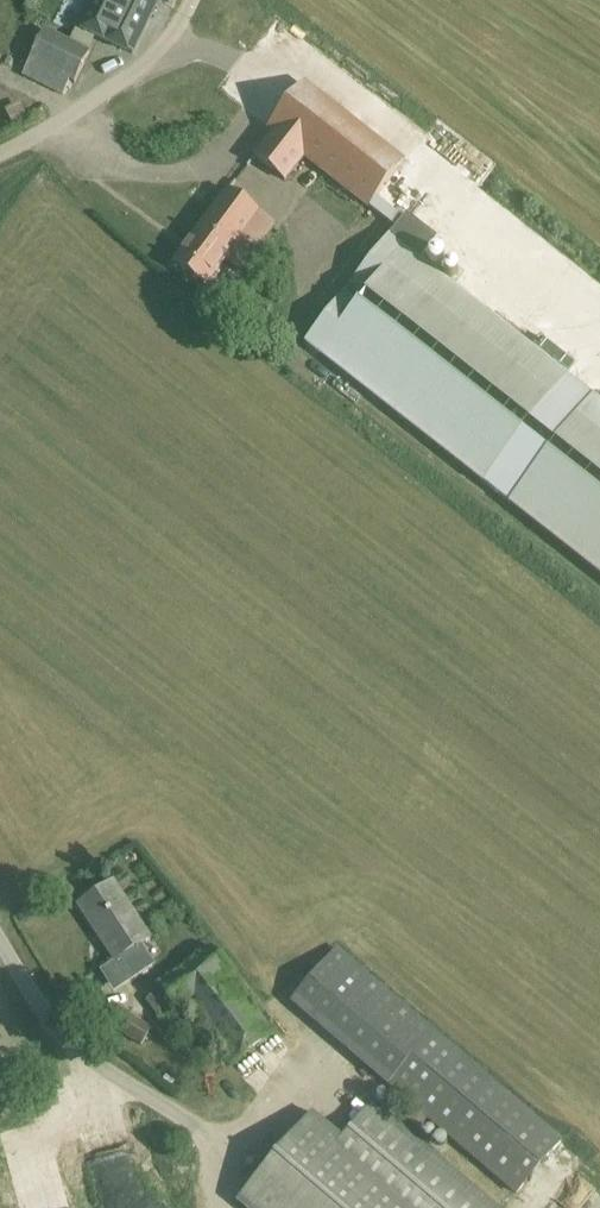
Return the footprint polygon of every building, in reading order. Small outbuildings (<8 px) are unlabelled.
[(77,28),(134,55),(159,0),(90,0),(77,28)] [(90,52),(68,42),(44,30),(22,74),(63,94),(70,80),(75,83),(90,52)] [(304,156),(368,208),(368,207),(376,197),(404,162),(304,83),(269,128),(273,132),(254,156),(285,180),(304,156)] [(274,224),(247,204),(227,190),(174,263),(205,285),(226,257),(241,269),(274,224)] [(307,344),(599,575),(599,400),(421,259),(437,238),(406,214),(402,218),(376,197),(368,207),(397,229),(307,344)] [(113,882),(99,892),(79,905),(116,960),(120,958),(134,979),(153,966),(139,945),(149,938),(113,882)] [(563,1140),(338,947),(291,1001),(517,1194),(563,1140)] [(211,949),(165,985),(147,999),(162,1020),(183,1003),(230,1063),(272,1030),(227,972),(229,971),(211,949)] [(123,1011),(113,1027),(141,1045),(152,1029),(123,1011)] [(312,1112),(237,1202),(244,1207),(498,1207),(373,1101),(342,1137),(312,1112)]
